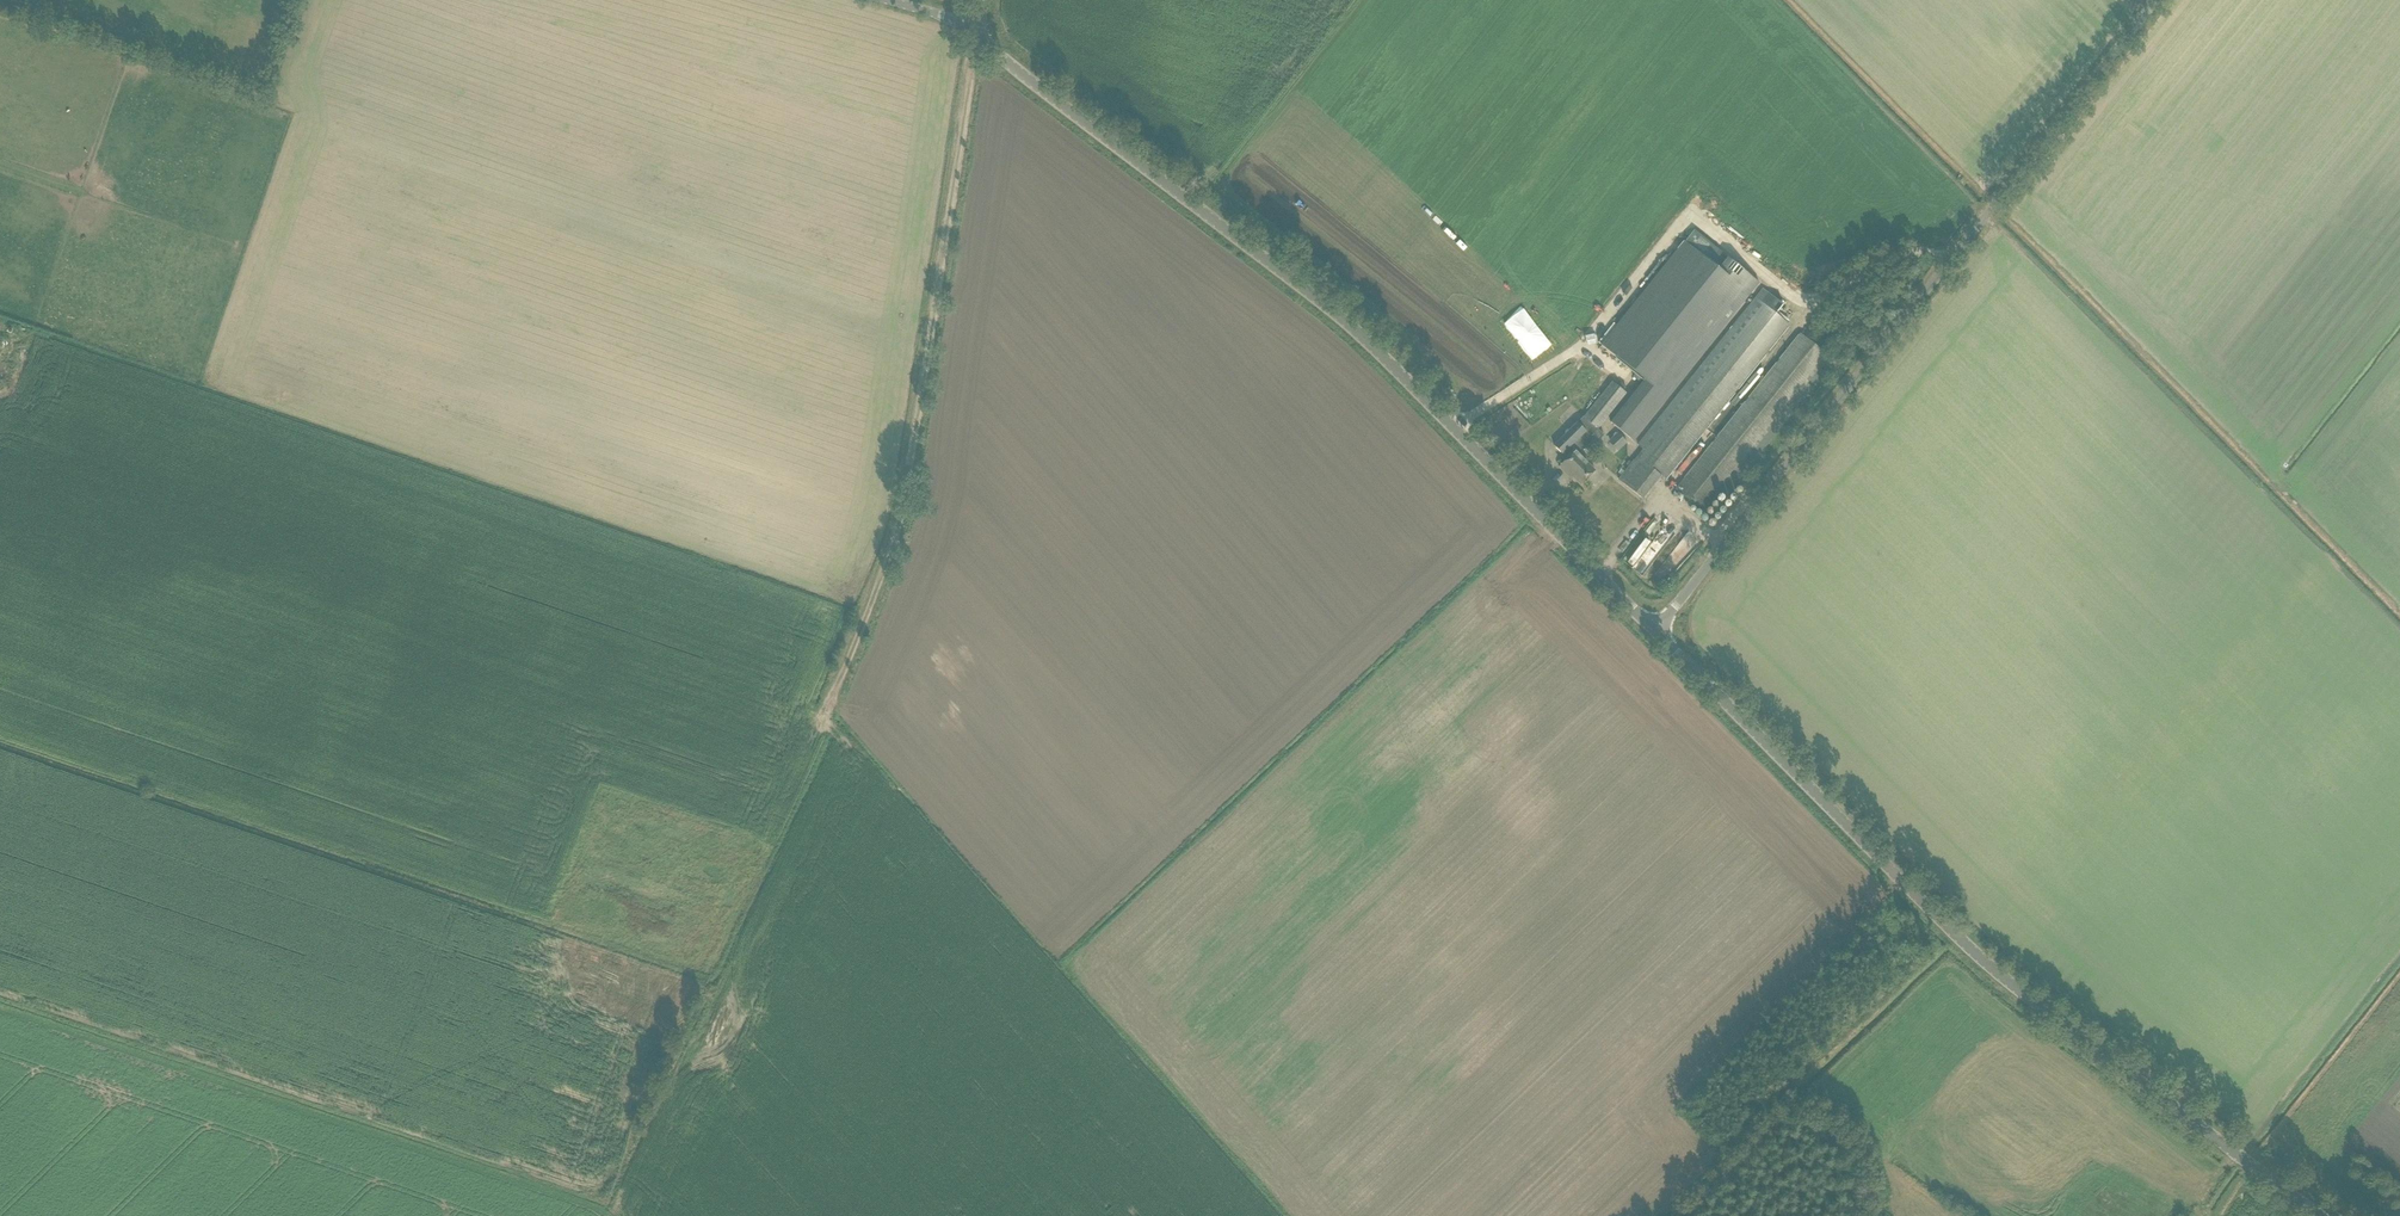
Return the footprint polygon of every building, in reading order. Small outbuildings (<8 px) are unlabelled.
[(1632,440),(1758,283),(1727,258),(1718,269),(1684,242),(1601,346),(1635,373),(1633,377),(1642,384),(1633,395),(1611,423),(1632,440)] [(1665,481),(1789,326),(1775,315),(1783,305),(1763,289),(1638,445),(1644,449),(1636,458),(1660,477),(1665,481)] [(1800,334),(1676,489),(1704,512),(1719,492),(1725,497),(1833,361),(1828,357),(1800,334)] [(1594,426),(1622,391),(1612,383),(1584,417),(1594,426)] [(1563,454),(1568,458),(1559,467),(1568,476),(1570,475),(1581,485),(1595,471),(1585,461),(1586,459),(1572,445),(1586,431),(1577,423),(1554,446),(1562,455),(1563,454)] [(1618,433),(1610,440),(1619,449),(1626,442),(1618,433)] [(1619,480),(1642,499),(1660,477),(1636,458),(1619,480)] [(1676,562),(1683,557),(1678,549),(1671,554),(1676,562)]
